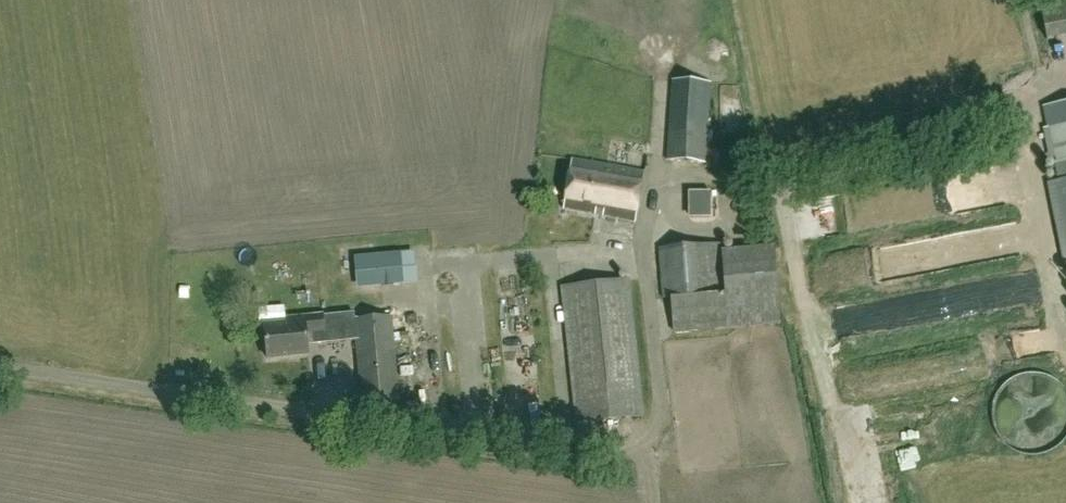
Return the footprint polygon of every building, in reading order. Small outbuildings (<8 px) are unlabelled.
[(714,125),(716,107),(709,106),(711,82),(673,79),(666,157),(705,160),(708,124),(714,125)] [(1047,183),(1064,264),(1065,263),(1065,102),(1046,107),(1050,128),(1057,157),(1061,180),(1047,183)] [(644,170),(571,158),(563,209),(636,222),(644,170)] [(721,249),(721,241),(658,246),(662,297),(671,296),(674,330),(780,322),(773,245),(721,249)] [(394,288),(394,286),(417,284),(414,253),(356,259),(359,290),(384,288),(384,289),(394,288)] [(574,422),(645,415),(631,278),(560,285),(574,422)] [(510,334),(532,333),(531,295),(509,296),(510,334)] [(356,336),(356,340),(362,404),(399,401),(391,316),(352,320),(352,313),(334,315),(337,338),(356,336)] [(308,344),(356,340),(356,336),(337,338),(334,315),(299,318),(300,323),(265,326),(268,358),(309,354),(308,344)] [(422,341),(438,340),(438,326),(421,327),(422,341)]
